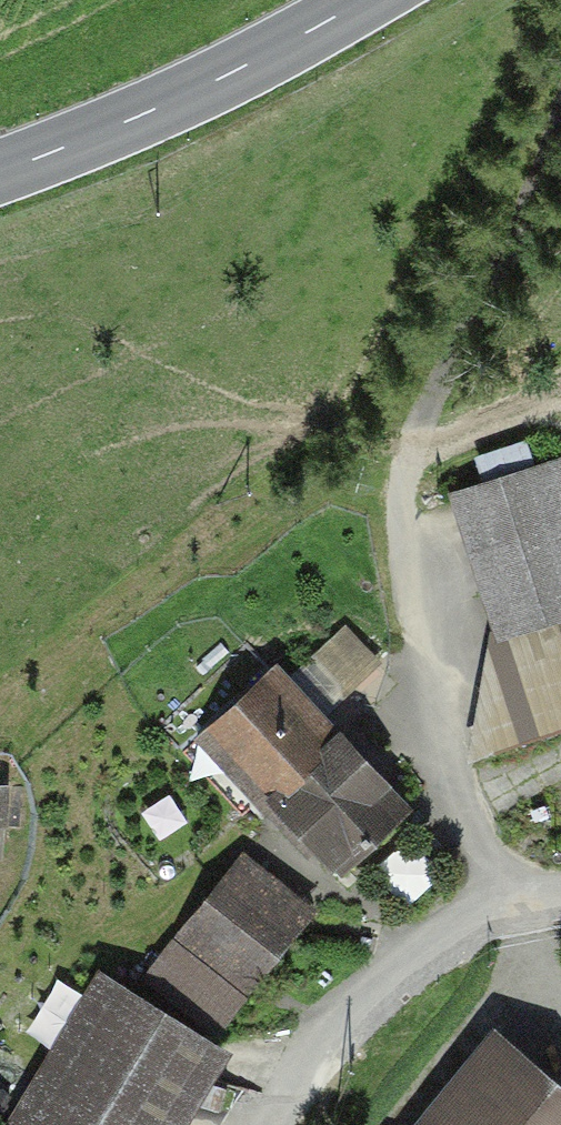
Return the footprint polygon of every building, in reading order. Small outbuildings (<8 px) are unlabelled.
[(560,675),(560,597),(538,604),(560,675)] [(406,803),(273,655),(195,725),(328,873),(406,803)] [(250,1001),(314,905),(226,846),(162,942),(250,1001)] [(229,1045),(96,962),(0,1115),(0,1124),(179,1124),(229,1045)] [(494,1027),(415,1124),(560,1124),(560,1081),(494,1027)]
